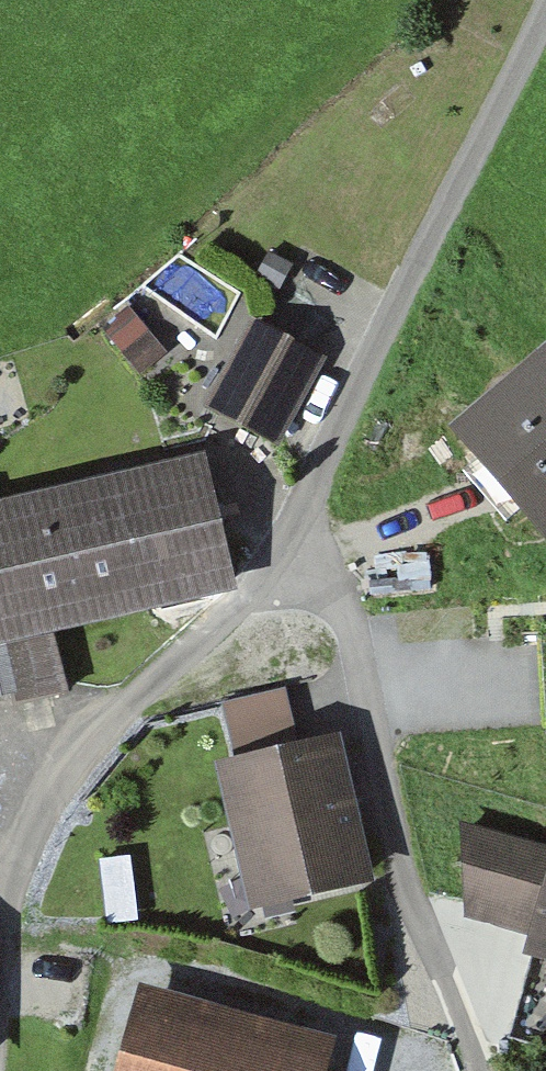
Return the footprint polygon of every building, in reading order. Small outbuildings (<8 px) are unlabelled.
[(158,297),(221,335),(242,300),(179,262),(158,297)] [(115,335),(148,375),(173,354),(140,314),(115,335)] [(318,360),(249,323),(205,405),(274,442),(318,360)] [(464,424),(545,521),(545,520),(545,353),(545,352),(464,424)] [(0,498),(0,633),(226,589),(201,459),(0,498)] [(213,767),(248,917),(374,888),(339,738),(213,767)] [(529,941),(522,965),(545,972),(545,854),(460,829),(465,922),(529,941)] [(141,982),(114,1070),(324,1070),(333,1040),(141,982)]
